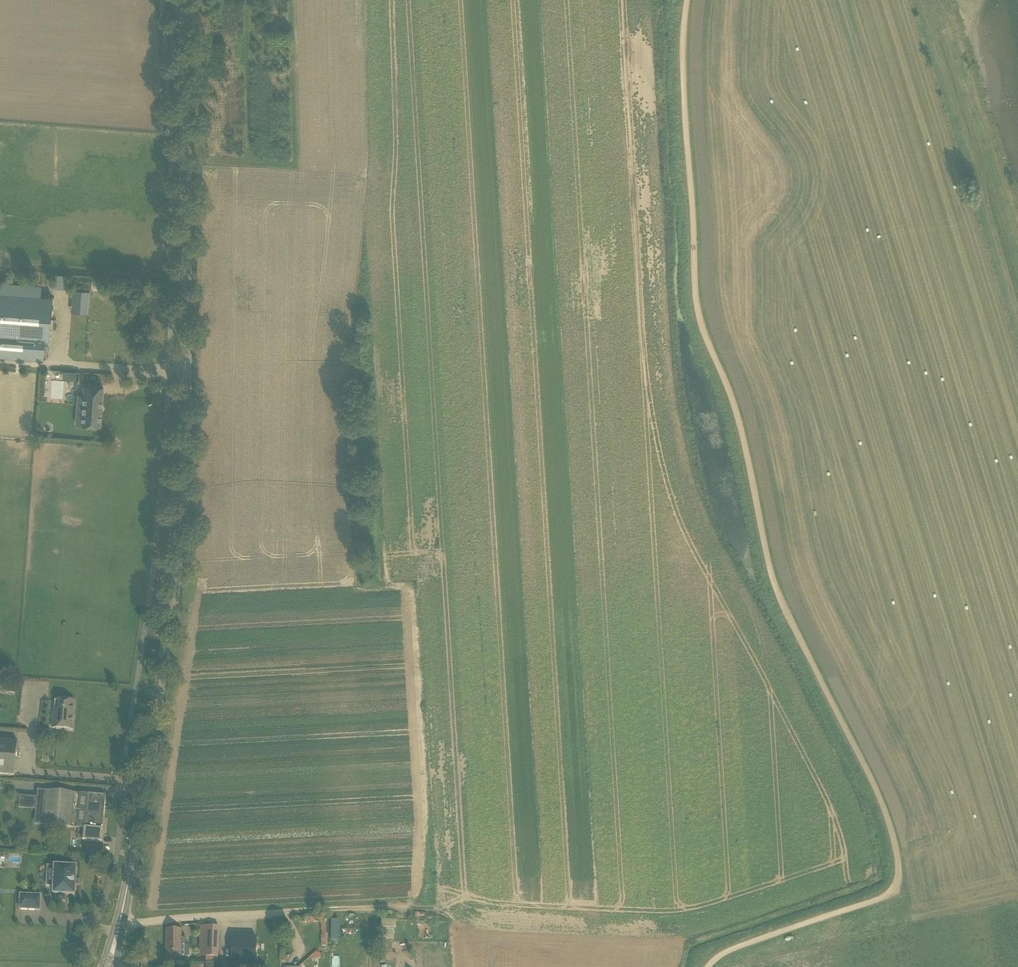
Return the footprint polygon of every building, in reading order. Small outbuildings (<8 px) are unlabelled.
[(88,293),(75,292),(74,305),(87,306),(88,293)] [(0,293),(0,357),(44,360),(45,340),(49,340),(53,297),(42,296),(0,293)] [(81,394),(80,406),(78,406),(77,415),(83,415),(82,424),(100,425),(103,387),(85,386),(85,395),(81,394)] [(15,694),(16,686),(7,685),(7,693),(15,694)] [(75,702),(69,702),(68,700),(63,699),(62,701),(55,701),(53,729),(73,731),(75,702)] [(5,775),(15,776),(17,751),(1,750),(2,740),(0,740),(0,775),(5,775)] [(44,826),(77,828),(80,794),(47,791),(44,826)] [(103,829),(102,829),(103,819),(102,819),(102,815),(104,815),(106,796),(88,794),(86,825),(87,825),(86,828),(84,827),(83,841),(101,843),(103,829)] [(58,867),(57,886),(55,886),(55,885),(54,885),(54,895),(57,895),(56,901),(65,901),(66,895),(75,895),(76,868),(58,867)] [(21,895),(20,909),(40,910),(41,896),(21,895)] [(340,941),(340,920),(332,920),(332,941),(340,941)] [(218,957),(219,927),(207,927),(206,957),(218,957)] [(187,940),(181,940),(181,930),(167,930),(167,949),(168,949),(168,951),(167,951),(166,960),(182,960),(182,957),(191,957),(191,946),(187,945),(187,940)] [(256,947),(256,937),(232,937),(231,960),(230,960),(229,966),(255,966),(256,947)]
